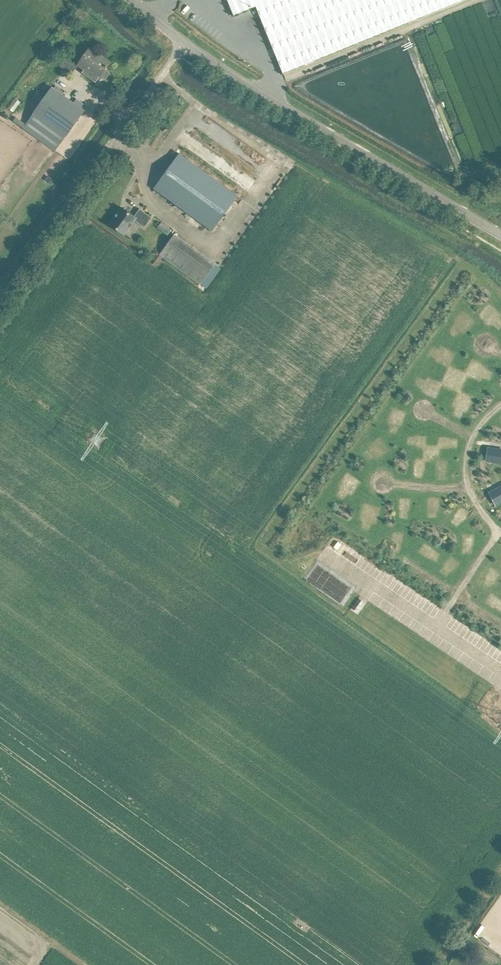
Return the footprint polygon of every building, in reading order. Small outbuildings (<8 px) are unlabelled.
[(234,15),(256,6),(283,73),(462,0),(228,0),(234,15)] [(105,69),(110,62),(91,48),(78,64),(85,69),(87,66),(100,76),(101,75),(106,79),(111,73),(105,69)] [(66,57),(60,65),(72,74),(78,66),(66,57)] [(56,151),(85,110),(53,87),(23,127),(56,151)] [(238,196),(179,154),(155,188),(213,230),(238,196)] [(125,234),(135,220),(145,227),(152,217),(140,208),(134,216),(122,207),(110,224),(125,234)] [(161,222),(158,228),(169,234),(172,228),(161,222)] [(183,240),(175,234),(160,254),(169,260),(183,240)] [(486,461),(499,463),(500,450),(500,449),(488,447),(486,461)] [(490,492),(496,504),(500,502),(500,486),(490,492)] [(359,598),(351,608),(354,610),(362,600),(359,598)] [(478,939),(487,944),(491,937),(482,932),(478,939)]
